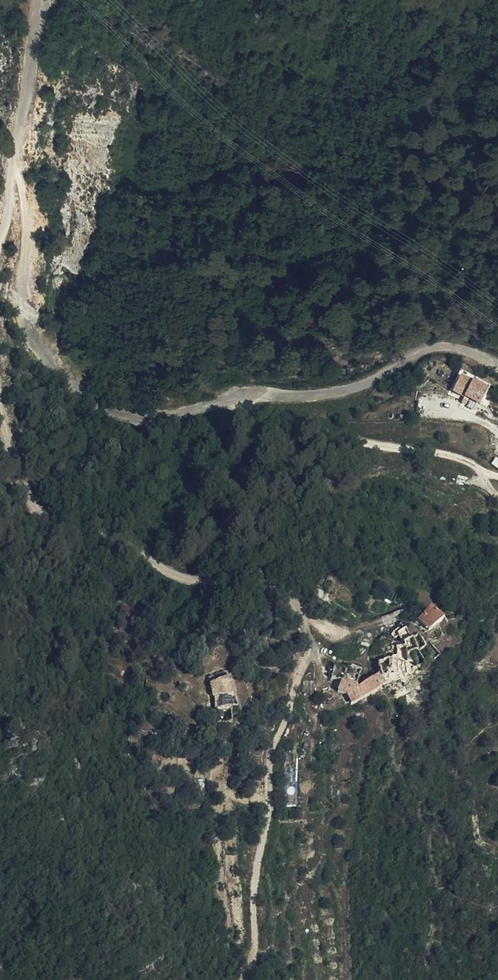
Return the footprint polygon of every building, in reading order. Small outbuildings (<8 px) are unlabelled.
[(478,397),(485,385),(453,367),(451,372),(457,375),(452,383),(465,390),(462,396),(471,401),(474,396),(478,397)] [(255,610),(264,619),(273,610),(264,602),(255,610)] [(423,621),(426,627),(443,616),(436,609),(429,615),(426,612),(417,617),(420,623),(423,621)] [(417,632),(411,622),(404,626),(411,636),(417,632)] [(211,676),(207,677),(209,697),(211,697),(212,721),(227,720),(225,703),(231,701),(230,692),(226,693),(226,677),(223,672),(220,672),(219,674),(219,679),(211,681),(211,676)] [(356,682),(341,678),(338,688),(345,691),(351,698),(379,684),(373,676),(357,685),(356,683),(356,682)]
